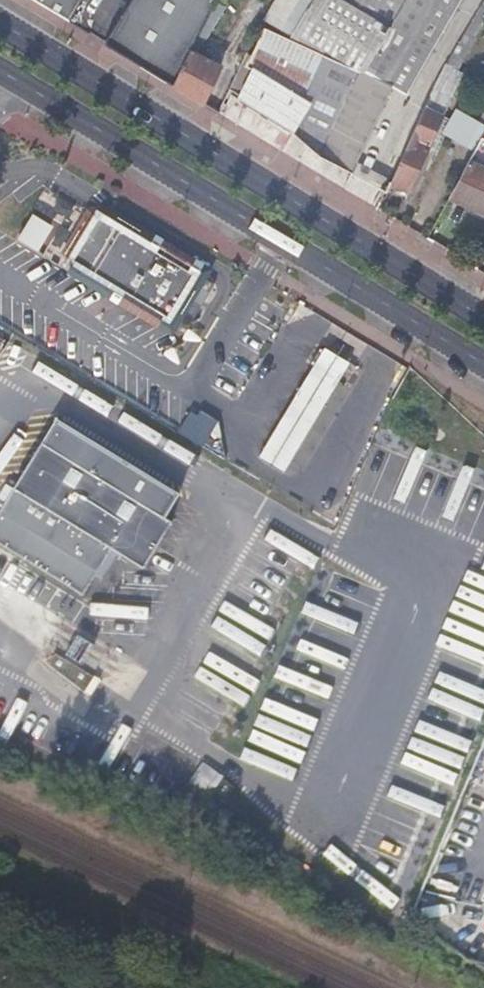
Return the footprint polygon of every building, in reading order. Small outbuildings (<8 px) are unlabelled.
[(69,21),(81,0),(34,0),(69,21)] [(294,30),(308,9),(314,0),(279,0),(269,15),(294,30)] [(344,0),(314,0),(308,9),(294,30),(291,36),(314,47),(330,23),(344,0)] [(405,0),(344,0),(330,23),(314,47),(361,72),(374,52),(405,0)] [(398,92),(411,98),(465,0),(405,0),(374,52),(361,72),(398,92)] [(172,85),(202,103),(220,65),(202,55),(225,7),(214,1),(172,85)] [(353,174),(354,172),(398,92),(361,72),(314,47),(291,36),(262,21),(230,88),(229,89),(238,95),(236,98),(291,132),(318,156),(353,174)] [(436,100),(394,182),(412,191),(450,117),(448,116),(469,76),(462,71),(476,44),(466,40),(436,100)] [(476,150),(483,137),(483,136),(483,121),(480,119),(468,112),(460,124),(457,122),(450,133),(476,150)] [(451,197),(483,215),(483,137),(476,150),(473,154),(451,197)] [(194,273),(196,269),(91,208),(61,261),(165,322),(167,318),(183,327),(209,282),(194,273)] [(37,251),(52,224),(30,213),(16,239),(37,251)] [(321,343),(311,360),(337,376),(347,358),(321,343)] [(311,360),(299,380),(325,395),(337,376),(311,360)] [(299,380),(293,391),(319,406),(325,395),(299,380)] [(287,401),(282,410),(307,426),(313,416),(319,406),(293,391),(287,401)] [(177,428),(176,429),(202,444),(207,434),(217,418),(216,418),(199,408),(195,414),(188,409),(177,428)] [(282,410),(269,432),(295,447),(307,426),(282,410)] [(295,447),(269,432),(257,452),(284,467),(295,447)] [(43,441),(0,510),(0,538),(81,589),(111,544),(144,564),(171,520),(43,441)] [(414,716),(357,864),(413,885),(470,737),(414,716)]
